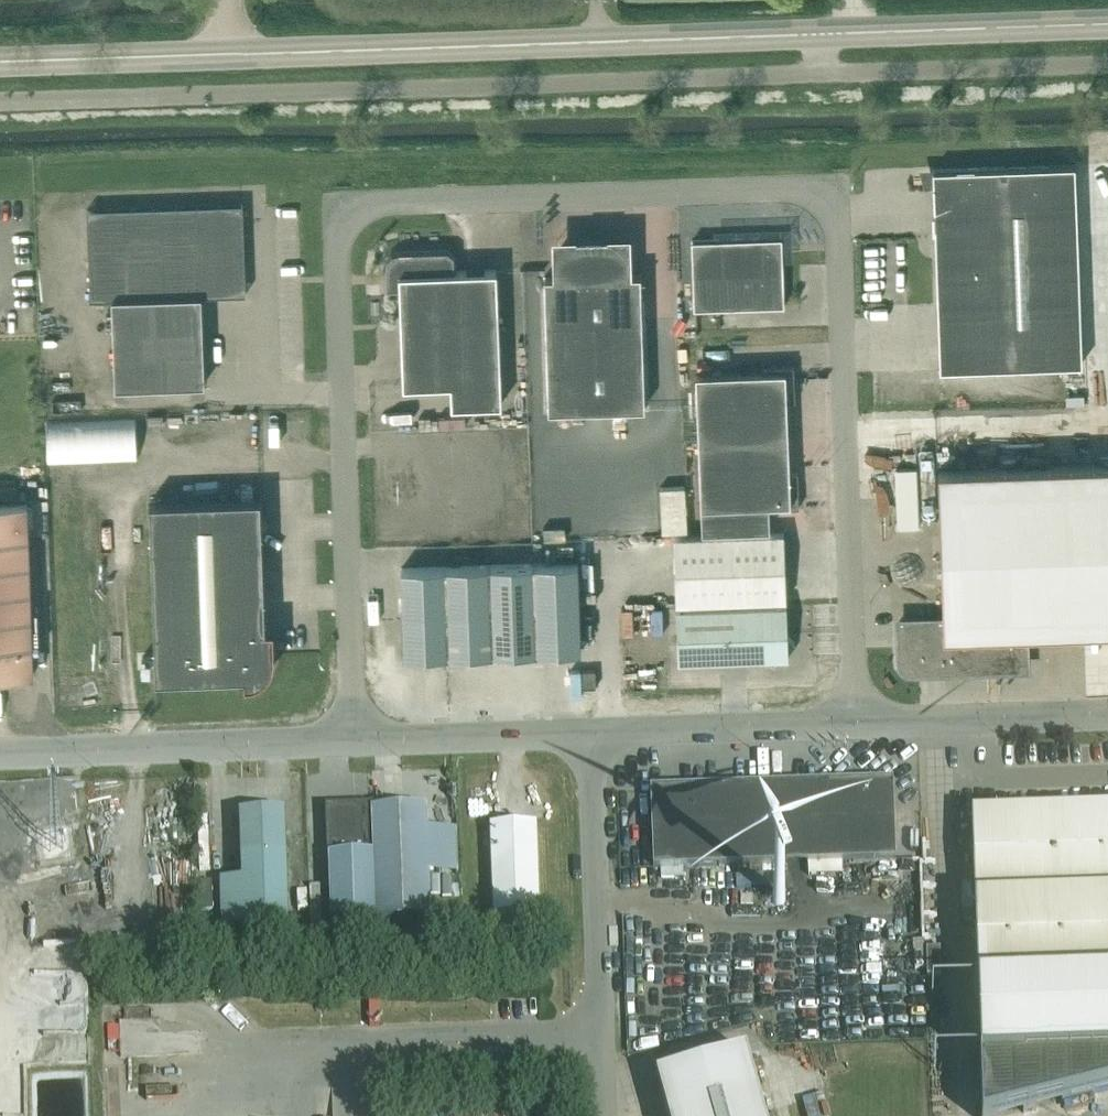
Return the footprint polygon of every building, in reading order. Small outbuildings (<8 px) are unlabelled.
[(934,170),(941,369),(1083,364),(1076,165),(934,170)] [(88,210),(91,299),(113,298),(116,386),(206,383),(202,295),(247,294),(243,204),(88,210)] [(695,308),(785,305),(782,237),(692,240),(695,308)] [(548,411),(646,408),(642,274),(624,274),(623,244),(562,246),(563,276),(545,276),(548,411)] [(502,404),(497,270),(454,271),(454,255),(448,250),(400,252),(393,254),(388,259),(387,266),(388,288),(400,288),(404,386),(451,384),(452,405),(502,404)] [(789,437),(788,402),(790,402),(795,396),(795,367),(763,368),(764,372),(697,374),(699,441),(789,437)] [(769,509),(800,507),(799,478),(793,472),(790,473),(789,437),(699,441),(703,531),(770,529),(769,509)] [(900,621),(901,636),(902,660),(902,665),(905,668),(909,671),(913,671),(1027,667),(1025,632),(1107,629),(1107,463),(939,469),(944,619),(900,621)] [(693,528),(691,481),(665,482),(667,529),(693,528)] [(275,661),(275,651),(274,631),(274,628),(265,628),(264,587),(262,543),(261,498),(151,502),(157,679),(245,676),(246,684),(254,683),(261,680),(268,676),(272,669),(275,661)] [(0,504),(0,675),(34,674),(28,503),(0,504)] [(787,599),(785,565),(784,533),(729,535),(674,537),(676,569),(677,604),(787,599)] [(593,556),(583,556),(584,576),(594,575),(593,556)] [(402,568),(405,656),(581,650),(578,562),(402,568)] [(774,665),(780,658),(789,658),(789,649),(795,642),(788,636),(787,605),(677,609),(679,662),(767,659),(774,665)] [(583,670),(584,688),(597,687),(596,670),(583,670)] [(896,861),(894,780),(650,789),(654,869),(722,866),(722,884),(736,884),(736,866),(896,861)] [(431,919),(427,822),(426,808),(328,812),(332,922),(431,919)] [(972,814),(977,994),(1107,989),(1107,810),(972,814)] [(288,927),(285,812),(240,813),(243,880),(221,881),(223,929),(288,927)] [(539,914),(536,825),(491,826),(494,916),(539,914)] [(977,994),(980,1066),(1107,1061),(1107,989),(977,994)] [(656,1077),(667,1115),(764,1115),(747,1052),(656,1077)] [(830,1093),(810,1095),(811,1115),(832,1115),(830,1093)]
